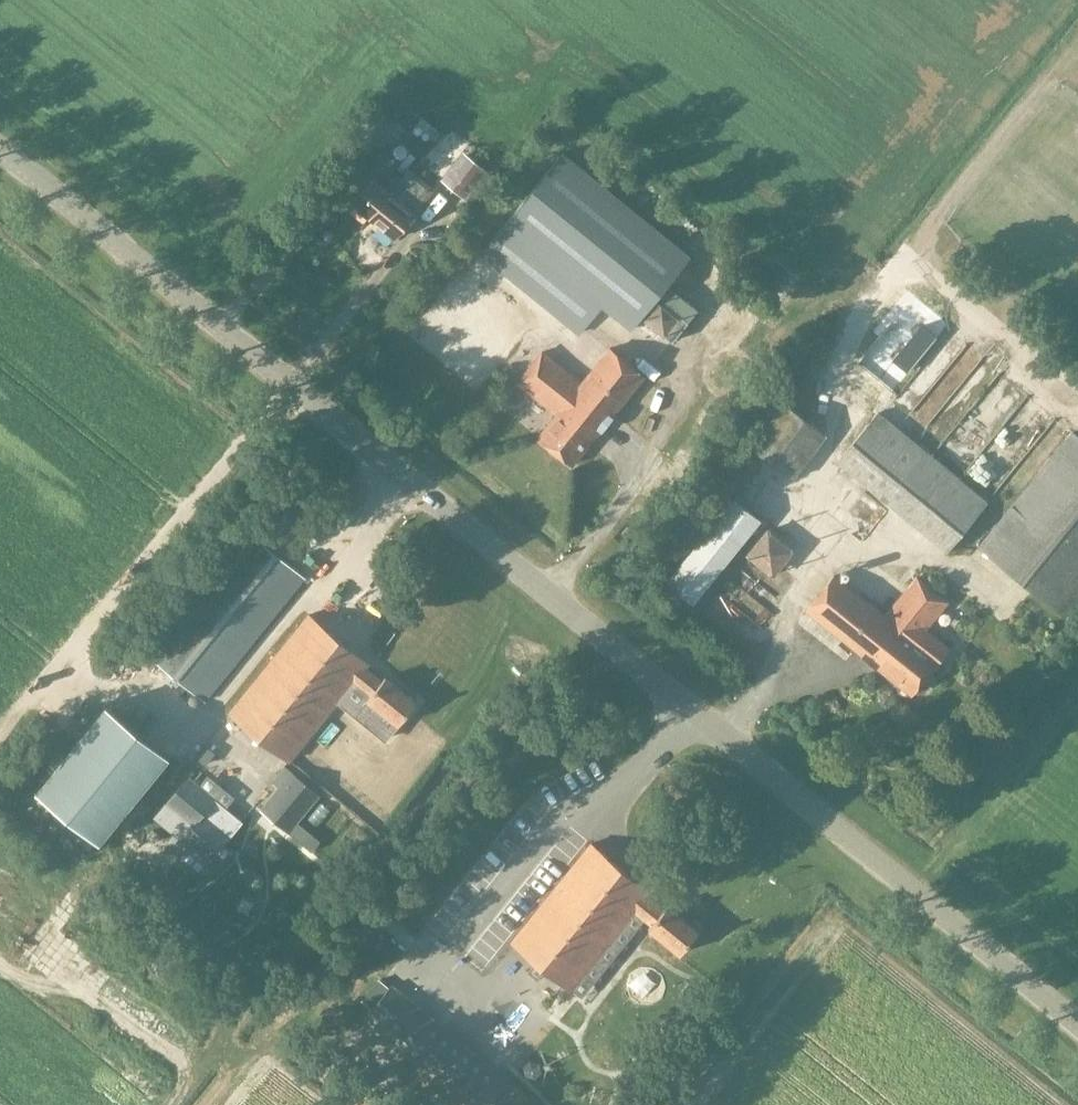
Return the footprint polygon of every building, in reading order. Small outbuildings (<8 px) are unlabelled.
[(390,91),(359,131),(378,147),(383,140),(390,146),(416,115),(404,105),(405,103),(390,91)] [(449,135),(433,149),(446,163),(462,149),(449,135)] [(402,177),(386,164),(391,157),(382,149),(364,171),(342,198),(368,219),(408,170),(402,177)] [(463,153),(441,180),(464,199),(486,172),(463,153)] [(561,153),(481,252),(581,333),(602,307),(631,329),(641,317),(672,342),(688,322),(657,297),(685,262),(772,332),(781,321),(694,251),(689,256),(561,153)] [(433,190),(416,177),(408,170),(368,219),(393,239),(433,190)] [(542,352),(517,383),(556,415),(537,438),(572,465),(644,376),(609,348),(581,384),(542,352)] [(793,479),(827,434),(783,401),(749,446),(793,479)] [(947,552),(989,500),(879,410),(837,461),(947,552)] [(962,422),(940,448),(974,477),(1006,439),(993,428),(990,431),(973,417),(966,425),(962,422)] [(1077,601),(1077,435),(1072,430),(977,546),(1064,618),(1077,601)] [(693,605),(761,520),(733,497),(665,582),(693,605)] [(628,539),(634,532),(627,527),(622,533),(628,539)] [(772,578),(795,549),(768,527),(745,555),(772,578)] [(202,699),(304,575),(247,530),(146,654),(202,699)] [(834,576),(806,610),(911,694),(939,660),(950,647),(926,628),(947,602),(916,577),(884,616),(834,576)] [(387,737),(416,702),(385,676),(381,680),(364,666),(368,662),(308,614),(229,711),(288,760),(352,681),(369,695),(355,712),(387,737)] [(106,703),(36,789),(98,840),(168,754),(106,703)] [(279,786),(259,809),(288,833),(320,795),(284,765),(272,780),(279,786)] [(186,776),(164,804),(165,805),(156,817),(181,838),(180,840),(208,862),(230,834),(229,833),(239,821),(213,800),(214,799),(186,776)] [(680,953),(698,931),(667,905),(663,909),(646,896),(650,892),(590,843),(511,941),(571,989),(634,911),(651,925),(648,928),(680,953)] [(8,956),(0,950),(0,967),(8,956)] [(502,1073),(392,983),(363,1018),(469,1104),(476,1104),(502,1073)]
